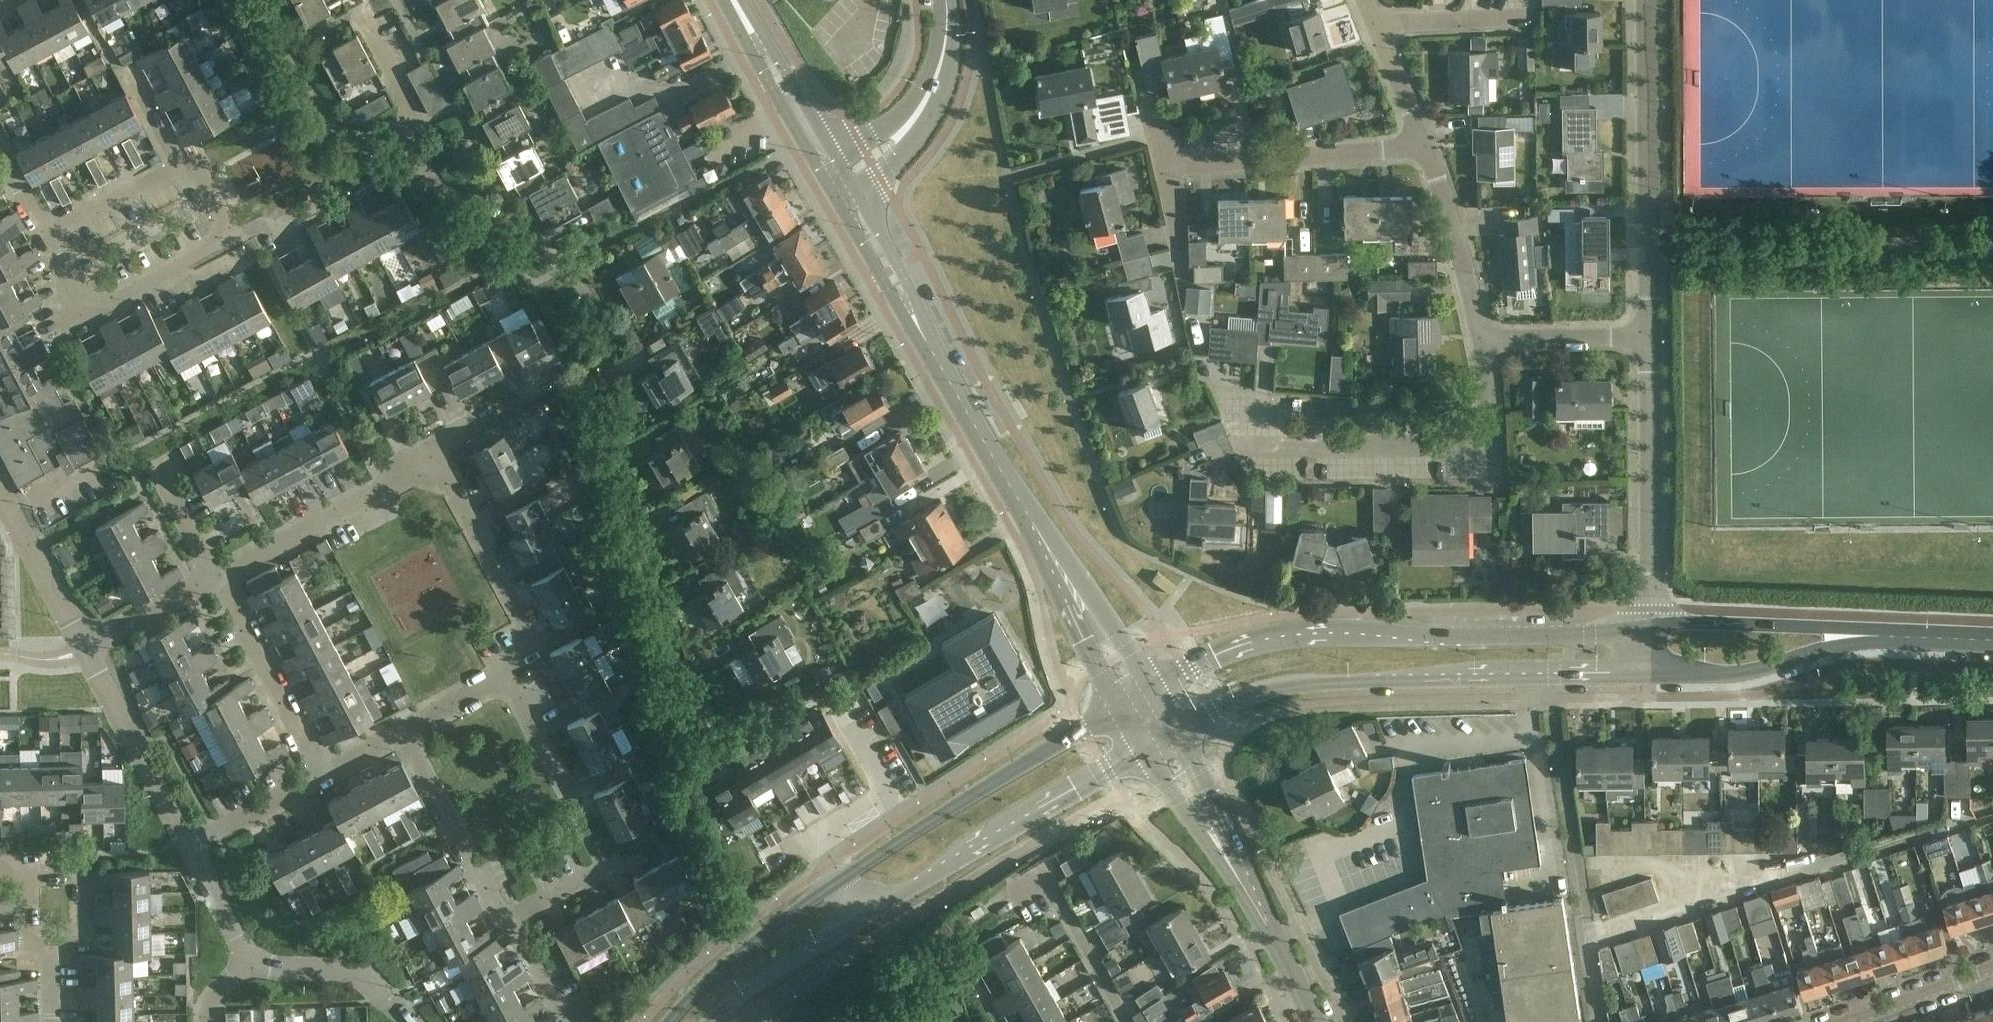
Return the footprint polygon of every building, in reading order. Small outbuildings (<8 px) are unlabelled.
[(36,0),(28,0),(26,1),(52,49),(70,40),(53,8),(43,13),(36,0)] [(63,3),(53,8),(70,40),(89,30),(73,0),(62,0),(63,3)] [(100,24),(122,12),(116,0),(88,0),(100,24)] [(143,0),(116,0),(122,12),(143,1),(143,0)] [(306,24),(330,11),(327,5),(337,0),(294,0),(306,24)] [(482,0),(443,0),(436,4),(444,20),(447,25),(454,40),(482,25),(488,22),(482,9),(486,7),(482,0)] [(664,4),(638,17),(644,28),(659,20),(663,28),(691,14),(684,0),(672,0),(664,4)] [(1030,9),(1067,4),(1066,0),(1028,0),(1030,9)] [(1274,11),(1283,9),(1286,19),(1285,19),(1294,51),(1307,48),(1326,42),(1317,10),(1299,16),(1295,5),(1307,2),(1307,0),(1271,0),(1274,11)] [(1571,63),(1591,63),(1591,62),(1587,62),(1587,47),(1600,46),(1600,12),(1573,13),(1573,3),(1580,3),(1580,0),(1542,0),(1542,4),(1565,3),(1565,27),(1570,27),(1570,40),(1559,41),(1560,63),(1571,63)] [(52,49),(26,1),(18,5),(27,22),(17,27),(34,59),(52,49)] [(1237,6),(1229,9),(1233,23),(1241,21),(1237,6)] [(1208,35),(1186,40),(1189,52),(1198,90),(1198,87),(1212,84),(1213,86),(1226,83),(1219,57),(1232,54),(1229,43),(1222,13),(1204,18),(1208,35)] [(702,34),(691,14),(663,28),(642,39),(638,30),(616,40),(619,48),(626,60),(657,44),(662,54),(673,48),(702,34)] [(0,18),(0,38),(12,60),(11,60),(15,69),(34,59),(17,27),(8,33),(0,18)] [(612,33),(616,40),(638,30),(634,22),(612,33)] [(608,24),(597,30),(608,53),(619,48),(616,40),(612,33),(608,24)] [(495,49),(482,25),(454,40),(446,44),(459,68),(465,65),(472,79),(499,64),(492,50),(495,49)] [(597,30),(585,36),(597,59),(608,53),(597,30)] [(1162,59),(1155,30),(1133,35),(1137,51),(1139,50),(1145,75),(1147,87),(1166,82),(1170,96),(1183,93),(1182,91),(1197,87),(1197,90),(1198,90),(1189,52),(1162,59)] [(376,70),(357,33),(340,42),(343,48),(322,59),(336,86),(350,79),(352,82),(376,70)] [(184,34),(136,60),(140,68),(157,59),(164,73),(196,56),(184,34)] [(711,54),(702,34),(673,48),(677,56),(652,69),(658,81),(711,54)] [(586,65),(597,59),(585,36),(574,41),(586,65)] [(1532,36),(1519,36),(1520,70),(1533,70),(1532,36)] [(11,60),(12,60),(0,38),(0,66),(11,60)] [(563,47),(575,71),(586,65),(574,41),(563,47)] [(564,76),(575,71),(563,47),(550,53),(562,77),(564,76)] [(1486,52),(1450,52),(1450,73),(1456,72),(1456,79),(1452,79),(1452,100),(1487,100),(1486,78),(1498,78),(1498,51),(1486,52)] [(533,62),(550,96),(569,86),(564,76),(562,77),(550,53),(533,62)] [(84,66),(90,76),(106,66),(101,56),(84,66)] [(207,77),(196,56),(164,73),(171,86),(155,95),(158,102),(207,77)] [(428,61),(422,64),(407,72),(413,83),(434,72),(428,61)] [(1340,63),(1325,68),(1328,75),(1300,84),(1288,88),(1293,102),(1299,121),(1311,118),(1308,110),(1317,107),(1321,119),(1354,108),(1345,78),(1340,63)] [(511,88),(499,64),(472,79),(462,83),(475,107),(481,104),(488,117),(515,103),(508,90),(511,88)] [(1087,66),(1036,76),(1043,110),(1070,105),(1077,142),(1099,138),(1129,132),(1121,94),(1093,99),(1087,66)] [(439,81),(434,72),(413,83),(418,92),(439,81)] [(218,98),(207,77),(158,102),(163,110),(179,101),(187,115),(218,98)] [(445,92),(439,81),(418,92),(424,103),(445,92)] [(550,96),(556,107),(575,97),(569,86),(550,96)] [(724,89),(706,98),(689,106),(690,107),(685,109),(687,113),(677,118),(677,119),(683,130),(698,122),(701,129),(716,122),(715,119),(734,109),(724,89)] [(450,103),(445,92),(424,103),(430,114),(450,103)] [(142,124),(126,93),(107,103),(124,134),(142,124)] [(384,94),(351,111),(357,122),(391,105),(384,94)] [(556,107),(561,118),(580,109),(575,97),(556,107)] [(634,107),(640,120),(661,110),(655,97),(634,107)] [(230,120),(218,98),(187,115),(194,129),(177,138),(181,146),(184,145),(191,141),(198,137),(230,120)] [(619,103),(629,125),(640,120),(634,107),(630,98),(619,103)] [(680,100),(662,109),(669,123),(677,119),(677,118),(687,113),(685,109),(680,100)] [(531,124),(519,101),(515,103),(488,117),(482,121),(495,144),(500,141),(507,155),(531,142),(535,140),(528,126),(531,124)] [(124,134),(107,103),(89,112),(106,144),(124,134)] [(608,109),(618,131),(629,125),(619,103),(608,109)] [(1576,107),(1562,107),(1562,152),(1567,152),(1567,177),(1567,189),(1600,189),(1600,161),(1601,161),(1601,160),(1596,160),(1596,150),(1596,148),(1596,107),(1576,107)] [(561,118),(578,150),(595,142),(584,120),(586,119),(580,109),(561,118)] [(662,109),(661,110),(640,120),(629,125),(618,131),(607,136),(597,141),(629,202),(633,210),(698,178),(669,123),(662,109)] [(608,109),(597,114),(607,136),(618,131),(608,109)] [(106,144),(89,112),(71,122),(88,153),(106,144)] [(584,120),(595,142),(597,141),(607,136),(597,114),(586,119),(584,120)] [(1505,128),(1474,129),(1474,143),(1480,143),(1480,151),(1478,151),(1478,177),(1494,177),(1494,183),(1513,183),(1512,131),(1533,131),(1533,117),(1507,117),(1507,116),(1505,116),(1505,128)] [(88,153),(71,122),(53,132),(69,163),(88,153)] [(69,163),(53,132),(34,141),(51,173),(69,163)] [(122,141),(129,154),(137,149),(131,137),(122,141)] [(51,173),(34,141),(16,151),(33,183),(51,173)] [(544,166),(531,142),(507,155),(495,161),(507,185),(513,182),(521,196),(529,192),(548,182),(540,168),(544,166)] [(144,161),(137,149),(129,154),(135,166),(144,161)] [(86,160),(93,173),(101,168),(94,156),(86,160)] [(107,181),(101,168),(93,173),(99,185),(107,181)] [(1134,198),(1126,168),(1095,177),(1097,184),(1080,189),(1087,215),(1083,216),(1084,219),(1088,218),(1091,231),(1092,230),(1096,245),(1117,239),(1122,260),(1149,253),(1143,232),(1127,237),(1118,203),(1134,198)] [(578,196),(565,173),(548,182),(529,192),(541,215),(547,212),(554,226),(582,211),(575,198),(578,196)] [(774,184),(768,174),(759,180),(758,177),(741,188),(740,187),(725,196),(732,207),(734,210),(747,201),(755,215),(785,197),(776,183),(774,184)] [(50,180),(57,192),(65,187),(59,175),(50,180)] [(394,180),(386,185),(395,202),(381,209),(398,241),(414,232),(428,258),(445,249),(432,223),(420,229),(394,180)] [(71,200),(65,187),(57,192),(63,204),(71,200)] [(626,204),(619,190),(588,207),(595,220),(626,204)] [(1402,194),(1377,195),(1378,234),(1378,238),(1393,238),(1393,234),(1411,234),(1410,194),(1405,194),(1405,191),(1402,191),(1402,194)] [(1276,197),(1251,197),(1252,238),(1285,237),(1285,217),(1284,197),(1279,197),(1279,194),(1276,194),(1276,197)] [(1378,234),(1377,195),(1343,196),(1344,221),(1340,221),(1340,224),(1344,224),(1344,235),(1378,234)] [(798,219),(785,197),(755,215),(727,232),(708,244),(715,256),(734,243),(753,232),(759,242),(798,219)] [(1252,238),(1251,197),(1217,198),(1218,223),(1214,224),(1214,227),(1218,226),(1218,238),(1252,238)] [(367,217),(358,200),(351,204),(376,252),(398,241),(381,209),(367,217)] [(376,252),(351,204),(343,208),(352,225),(339,232),(356,263),(376,252)] [(21,219),(16,210),(0,219),(0,230),(21,219)] [(1608,214),(1580,214),(1580,222),(1565,222),(1565,288),(1598,288),(1598,271),(1609,271),(1608,214)] [(1535,217),(1524,218),(1504,219),(1506,234),(1500,235),(1504,287),(1516,286),(1517,298),(1535,296),(1534,284),(1533,264),(1530,233),(1536,233),(1535,217)] [(21,219),(0,230),(0,253),(14,246),(8,236),(25,227),(21,219)] [(325,239),(316,222),(308,227),(312,235),(313,234),(334,274),(356,263),(339,232),(325,239)] [(677,234),(689,255),(706,245),(694,224),(677,234)] [(815,247),(802,226),(771,244),(778,256),(756,269),(757,270),(740,281),(746,290),(762,280),(762,279),(815,247)] [(661,236),(667,247),(670,245),(671,248),(677,257),(679,259),(682,259),(689,255),(677,234),(674,229),(661,236)] [(313,234),(312,235),(305,239),(314,256),(300,263),(317,295),(339,283),(334,274),(313,234)] [(14,246),(0,253),(0,277),(23,264),(40,256),(36,246),(19,256),(14,246)] [(828,269),(815,247),(762,279),(762,280),(768,289),(790,275),(797,287),(828,269)] [(663,250),(616,276),(638,314),(651,307),(657,317),(678,305),(672,295),(681,290),(660,252),(663,250)] [(287,270),(278,253),(269,258),(295,306),(317,295),(300,263),(287,270)] [(1154,274),(1149,253),(1122,260),(1128,279),(1118,282),(1121,294),(1106,298),(1113,324),(1126,320),(1134,348),(1171,338),(1164,309),(1149,313),(1143,289),(1146,288),(1150,281),(1148,275),(1154,274)] [(1347,253),(1315,254),(1315,279),(1347,278),(1347,253)] [(1315,279),(1315,254),(1284,255),(1284,280),(1288,280),(1315,279)] [(1436,260),(1416,260),(1408,260),(1408,277),(1437,276),(1436,260)] [(23,264),(0,277),(0,300),(16,292),(11,282),(28,273),(23,264)] [(1223,265),(1213,265),(1193,265),(1194,282),(1223,281),(1223,265)] [(243,294),(234,277),(225,281),(251,330),(271,319),(254,288),(243,294)] [(1256,331),(1257,331),(1256,343),(1270,344),(1270,338),(1271,338),(1299,340),(1315,342),(1317,322),(1318,314),(1301,312),(1301,313),(1285,311),(1288,280),(1284,280),(1260,280),(1256,331)] [(251,330),(225,281),(218,285),(226,302),(217,307),(234,339),(251,330)] [(835,281),(818,291),(804,299),(811,310),(789,323),(796,333),(846,302),(842,296),(844,295),(835,281)] [(1409,281),(1384,281),(1369,282),(1369,310),(1386,310),(1386,298),(1409,297),(1409,281)] [(1187,287),(1185,311),(1209,313),(1211,289),(1187,287)] [(16,292),(0,300),(0,324),(26,310),(43,301),(38,292),(21,301),(16,292)] [(747,308),(739,295),(717,309),(726,322),(747,308)] [(207,313),(198,296),(190,300),(215,349),(234,339),(217,307),(207,313)] [(215,349),(190,300),(182,305),(191,322),(181,327),(198,358),(215,349)] [(154,319),(145,302),(136,307),(145,324),(135,329),(151,361),(170,351),(171,351),(154,319)] [(850,309),(846,302),(796,333),(779,344),(784,353),(801,342),(822,329),(829,340),(860,322),(851,308),(850,309)] [(26,310),(0,324),(0,347),(19,337),(13,327),(30,318),(26,310)] [(171,332),(162,315),(154,319),(171,351),(170,351),(179,368),(198,358),(181,327),(171,332)] [(1438,316),(1418,317),(1390,318),(1391,336),(1403,335),(1404,369),(1420,369),(1420,370),(1425,370),(1425,369),(1434,368),(1433,335),(1438,335),(1438,316)] [(125,334),(116,317),(108,322),(133,370),(151,361),(135,329),(125,334)] [(529,319),(497,336),(512,363),(521,358),(523,362),(546,350),(529,319)] [(133,370),(108,322),(100,326),(109,343),(99,349),(115,380),(133,370)] [(1228,329),(1212,328),(1211,336),(1209,356),(1226,357),(1253,359),(1253,360),(1254,360),(1256,343),(1257,331),(1256,331),(1255,331),(1255,332),(1228,330),(1228,329)] [(512,363),(497,336),(465,353),(482,384),(504,372),(502,368),(512,363)] [(19,337),(0,347),(0,370),(45,346),(40,338),(23,347),(19,337)] [(89,354),(80,337),(71,341),(86,370),(97,390),(115,380),(99,349),(89,354)] [(765,337),(744,349),(751,359),(771,347),(765,337)] [(691,361),(679,340),(656,354),(663,366),(631,384),(632,385),(642,379),(658,408),(693,387),(681,366),(691,361)] [(45,346),(0,370),(0,393),(38,373),(32,363),(49,354),(45,346)] [(860,346),(843,356),(841,357),(840,356),(808,374),(816,388),(837,376),(841,385),(872,367),(860,346)] [(435,347),(424,353),(439,380),(448,375),(450,379),(451,379),(460,396),(482,384),(465,353),(444,364),(435,347)] [(439,380),(424,353),(392,370),(409,401),(431,390),(429,386),(439,380)] [(409,401),(392,370),(360,387),(374,415),(385,409),(387,413),(409,401)] [(38,373),(0,393),(0,416),(16,408),(56,387),(64,382),(60,374),(43,383),(38,373)] [(1540,413),(1540,376),(1523,376),(1524,413),(1540,413)] [(290,387),(296,399),(299,404),(318,394),(309,377),(290,387)] [(1555,380),(1556,400),(1556,419),(1574,419),(1575,427),(1604,427),(1604,412),(1608,412),(1608,379),(1555,380)] [(1118,392),(1132,430),(1142,426),(1146,437),(1161,432),(1157,420),(1158,420),(1153,406),(1157,405),(1148,381),(1118,392)] [(56,387),(16,408),(0,417),(0,449),(24,493),(25,493),(20,485),(60,463),(74,466),(101,452),(81,413),(79,411),(77,410),(75,410),(72,411),(66,414),(62,407),(63,406),(64,405),(64,404),(64,403),(56,387)] [(296,399),(290,387),(281,392),(287,403),(296,399)] [(821,408),(826,416),(833,412),(838,421),(832,424),(838,434),(844,436),(858,428),(857,426),(887,408),(886,405),(888,404),(883,395),(881,397),(879,395),(878,396),(875,390),(876,389),(875,387),(855,399),(855,398),(843,404),(839,397),(821,408)] [(262,402),(254,407),(260,418),(268,413),(262,402)] [(260,418),(254,407),(245,411),(252,422),(260,418)] [(509,417),(498,423),(471,438),(476,448),(472,450),(484,472),(515,455),(526,449),(509,417)] [(701,446),(687,419),(663,433),(670,446),(639,463),(639,464),(649,458),(665,487),(700,467),(692,451),(701,446)] [(349,452),(332,420),(313,430),(329,462),(349,452)] [(1193,432),(1199,446),(1228,434),(1222,420),(1193,432)] [(226,421),(218,426),(224,437),(233,433),(226,421)] [(224,437),(218,426),(210,430),(216,442),(224,437)] [(329,462),(313,430),(295,440),(311,472),(329,462)] [(900,431),(883,441),(848,461),(854,472),(871,462),(877,472),(912,451),(900,431)] [(311,472),(295,440),(290,432),(272,442),(293,481),(311,472)] [(293,481),(272,442),(268,435),(263,437),(267,445),(255,451),(259,459),(275,491),(293,481)] [(180,446),(186,457),(195,453),(189,442),(180,446)] [(842,445),(822,457),(827,466),(848,455),(842,445)] [(925,472),(912,451),(877,472),(873,475),(879,485),(858,497),(864,508),(925,472)] [(232,452),(213,462),(230,493),(248,484),(240,469),(241,469),(232,452)] [(532,487),(515,455),(484,472),(496,494),(500,492),(505,501),(532,487)] [(259,459),(241,469),(240,469),(248,484),(257,501),(275,491),(259,459)] [(230,493),(213,462),(194,472),(211,504),(230,493)] [(1112,486),(1117,497),(1135,489),(1131,478),(1112,486)] [(1189,503),(1188,503),(1186,542),(1203,543),(1204,534),(1230,536),(1229,542),(1243,543),(1244,523),(1234,522),(1235,505),(1207,504),(1207,502),(1206,502),(1207,480),(1207,479),(1190,478),(1190,479),(1189,503)] [(550,519),(532,487),(505,501),(510,511),(506,513),(517,535),(518,536),(541,523),(541,524),(550,519)] [(1265,487),(1265,520),(1282,520),(1282,487),(1265,487)] [(1373,488),(1373,504),(1373,530),(1389,530),(1389,488),(1373,488)] [(720,519),(705,492),(682,505),(689,518),(658,535),(658,536),(669,530),(685,559),(719,539),(711,524),(720,519)] [(1422,528),(1412,528),(1413,558),(1466,557),(1465,529),(1489,528),(1488,497),(1465,497),(1465,495),(1418,496),(1418,519),(1422,519),(1422,528)] [(941,500),(924,510),(893,528),(900,539),(909,534),(916,545),(954,522),(941,500)] [(1563,511),(1534,511),(1521,511),(1521,530),(1533,530),(1533,544),(1562,544),(1562,557),(1585,557),(1585,523),(1593,523),(1593,528),(1607,528),(1607,535),(1608,535),(1607,501),(1587,502),(1563,501),(1563,511)] [(96,527),(106,546),(137,529),(132,519),(149,510),(144,502),(96,527)] [(857,518),(862,528),(879,518),(882,516),(877,506),(857,518)] [(879,518),(862,528),(860,529),(867,541),(885,530),(879,518)] [(541,524),(541,523),(518,536),(517,535),(509,540),(521,563),(525,561),(530,570),(558,555),(566,551),(550,519),(541,524)] [(967,544),(954,522),(916,545),(922,556),(913,561),(919,572),(950,554),(967,544)] [(1325,528),(1300,528),(1300,560),(1322,560),(1322,564),(1329,569),(1335,560),(1342,563),(1366,560),(1364,542),(1336,545),(1337,547),(1326,543),(1326,539),(1325,539),(1325,528)] [(106,546),(115,564),(164,538),(159,530),(142,539),(137,529),(106,546)] [(115,564),(125,582),(156,565),(151,556),(168,546),(164,538),(115,564)] [(317,544),(322,553),(332,548),(327,539),(317,544)] [(575,587),(558,555),(530,570),(535,579),(531,582),(543,604),(581,584),(575,587)] [(740,581),(729,562),(706,575),(713,587),(681,605),(681,606),(692,600),(708,628),(743,608),(730,586),(740,581)] [(156,565),(125,582),(135,601),(183,575),(179,566),(162,575),(156,565)] [(270,600),(275,609),(306,592),(296,572),(283,579),(276,566),(247,581),(254,594),(247,598),(253,609),(270,600)] [(921,591),(915,580),(897,590),(903,601),(921,591)] [(592,606),(581,584),(543,604),(555,626),(559,624),(565,634),(592,619),(587,609),(592,606)] [(263,627),(267,636),(316,610),(306,592),(275,609),(279,618),(263,627)] [(289,636),(294,645),(325,628),(316,610),(267,636),(272,645),(289,636)] [(1018,655),(993,613),(942,644),(955,666),(905,695),(941,756),(968,740),(967,738),(1014,711),(1015,712),(1042,697),(1030,675),(1032,674),(1020,654),(1018,655)] [(145,640),(155,659),(187,642),(181,633),(198,624),(194,616),(195,616),(194,614),(145,640)] [(790,637),(779,616),(755,629),(763,642),(731,660),(742,655),(758,683),(794,663),(782,642),(790,637)] [(614,619),(600,626),(604,635),(618,627),(614,619)] [(282,662),(287,672),(335,646),(325,628),(294,645),(299,653),(282,662)] [(551,653),(562,674),(594,658),(582,636),(551,653)] [(155,659),(165,677),(213,651),(209,643),(192,652),(187,642),(155,659)] [(309,673),(314,681),(345,665),(335,646),(287,672),(292,682),(309,673)] [(165,677),(174,695),(206,678),(201,669),(218,660),(213,651),(165,677)] [(578,694),(583,704),(611,690),(594,658),(562,674),(574,696),(578,694)] [(301,699),(306,708),(355,683),(345,665),(314,681),(318,690),(301,699)] [(184,714),(201,705),(233,688),(232,687),(228,679),(211,688),(206,678),(174,695),(184,714)] [(201,705),(211,723),(242,706),(237,696),(254,687),(249,678),(232,687),(233,688),(201,705)] [(328,709),(333,717),(372,697),(362,679),(355,683),(306,708),(311,718),(328,709)] [(568,725),(579,748),(611,731),(599,709),(616,700),(611,690),(583,704),(589,714),(568,725)] [(372,697),(333,717),(337,726),(321,735),(325,744),(378,715),(380,711),(372,697)] [(211,723),(221,741),(269,715),(265,707),(248,716),(242,706),(211,723)] [(818,758),(820,762),(844,748),(822,711),(809,718),(808,717),(798,723),(818,758)] [(60,714),(39,715),(40,727),(60,726),(60,714)] [(81,729),(96,729),(96,714),(81,714),(81,715),(81,729)] [(221,741),(230,759),(262,742),(256,732),(273,723),(269,715),(221,741)] [(1970,761),(1982,761),(1981,752),(1992,752),(1992,718),(1970,718),(1970,760),(1970,761)] [(818,758),(798,723),(787,729),(788,731),(776,738),(796,771),(817,758),(818,758)] [(1353,724),(1351,725),(1316,742),(1325,760),(1301,771),(1304,779),(1289,786),(1302,812),(1317,805),(1320,811),(1345,800),(1332,772),(1351,763),(1352,765),(1356,763),(1355,761),(1368,755),(1353,724)] [(1902,760),(1918,760),(1917,726),(1889,726),(1890,769),(1902,769),(1902,760)] [(1917,726),(1918,760),(1933,760),(1934,769),(1944,769),(1945,796),(1958,796),(1958,760),(1946,760),(1945,726),(1917,726)] [(595,768),(601,777),(628,763),(623,754),(631,749),(632,745),(622,727),(611,732),(611,731),(579,748),(591,770),(595,768)] [(1785,727),(1759,728),(1758,770),(1758,777),(1770,777),(1786,776),(1786,770),(1797,769),(1797,754),(1786,754),(1785,727)] [(1732,770),(1758,770),(1759,728),(1732,728),(1732,770)] [(1683,778),(1683,736),(1656,737),(1656,778),(1683,778)] [(1709,736),(1683,736),(1683,778),(1710,778),(1709,736)] [(763,743),(753,749),(773,784),(772,784),(781,800),(795,792),(786,776),(796,771),(776,738),(764,745),(763,743)] [(1837,773),(1837,739),(1809,739),(1809,754),(1798,754),(1798,752),(1797,752),(1797,754),(1797,769),(1797,782),(1821,782),(1821,773),(1837,773)] [(1865,739),(1837,739),(1837,773),(1853,773),(1853,782),(1865,782),(1865,739)] [(262,742),(230,759),(240,777),(289,752),(284,743),(267,752),(262,742)] [(1596,787),(1607,787),(1607,745),(1580,745),(1580,787),(1582,787),(1581,782),(1596,782),(1596,787)] [(1634,745),(1607,745),(1607,787),(1606,798),(1620,798),(1620,787),(1634,787),(1634,785),(1634,759),(1634,745)] [(731,765),(740,780),(741,780),(751,797),(751,796),(772,784),(773,784),(753,749),(742,755),(743,757),(731,765)] [(61,753),(61,763),(62,799),(82,799),(82,783),(83,783),(82,750),(61,751),(61,753)] [(41,754),(41,764),(42,800),(62,799),(61,763),(61,753),(41,754)] [(1,784),(1,800),(22,800),(21,764),(21,754),(0,755),(0,784),(1,784)] [(1452,769),(1467,866),(1475,864),(1482,908),(1484,926),(1495,924),(1505,991),(1495,992),(1497,1010),(1508,1008),(1510,1021),(1582,1021),(1563,898),(1509,906),(1508,903),(1509,903),(1508,896),(1505,896),(1500,861),(1539,855),(1540,863),(1542,862),(1541,855),(1546,854),(1545,845),(1539,846),(1526,758),(1452,769)] [(1644,759),(1634,759),(1634,785),(1637,785),(1645,785),(1644,759)] [(1414,774),(1414,776),(1429,871),(1467,866),(1452,769),(1451,760),(1444,761),(1445,770),(1414,774)] [(1971,796),(1970,761),(1970,760),(1958,760),(1958,796),(1971,796)] [(402,762),(383,772),(400,804),(419,794),(402,762)] [(593,794),(605,816),(637,800),(625,778),(634,774),(628,763),(601,777),(606,787),(601,789),(602,790),(593,794)] [(41,764),(21,764),(22,800),(42,800),(41,764)] [(383,772),(365,782),(382,814),(400,804),(383,772)] [(760,812),(751,796),(751,797),(741,780),(740,780),(729,787),(728,785),(716,792),(736,826),(760,812)] [(103,782),(83,783),(82,783),(82,799),(83,818),(104,818),(103,782)] [(124,782),(103,782),(104,818),(125,818),(124,782)] [(365,782),(347,792),(364,823),(382,814),(365,782)] [(1878,814),(1878,787),(1864,787),(1865,815),(1878,814)] [(1890,787),(1878,787),(1878,814),(1890,814),(1890,787)] [(844,789),(838,792),(844,803),(850,799),(844,789)] [(328,802),(337,819),(338,818),(346,833),(364,823),(347,792),(328,802)] [(637,800),(605,816),(617,838),(648,821),(646,818),(657,813),(647,794),(637,800)] [(822,802),(816,805),(822,816),(828,812),(822,802)] [(1797,802),(1797,819),(1797,839),(1798,839),(1810,839),(1810,802),(1797,802)] [(399,813),(406,826),(414,821),(408,809),(399,813)] [(653,819),(658,827),(672,820),(667,812),(653,819)] [(800,815),(793,818),(800,829),(806,825),(800,815)] [(337,819),(319,828),(336,860),(355,850),(346,833),(338,818),(337,819)] [(1784,819),(1784,828),(1785,828),(1785,852),(1798,852),(1798,839),(1797,839),(1797,819),(1784,819)] [(1708,820),(1708,829),(1709,829),(1709,852),(1721,852),(1721,820),(1708,820)] [(1735,820),(1721,820),(1721,852),(1735,852),(1735,828),(1735,820)] [(421,833),(414,821),(406,826),(412,838),(421,833)] [(1610,829),(1611,829),(1611,821),(1597,821),(1598,853),(1610,853),(1610,829)] [(1633,821),(1633,829),(1634,829),(1634,853),(1645,853),(1645,821),(1633,821)] [(1659,821),(1645,821),(1645,853),(1659,853),(1659,829),(1659,821)] [(56,823),(43,824),(43,834),(57,833),(56,823)] [(69,823),(69,833),(84,833),(83,823),(69,823)] [(15,824),(1,825),(1,835),(2,835),(15,834),(15,824)] [(43,834),(43,824),(29,824),(29,834),(43,834)] [(319,828),(302,838),(318,869),(336,860),(319,828)] [(363,832),(370,845),(378,840),(372,828),(363,832)] [(777,828),(771,832),(777,842),(783,839),(777,828)] [(1747,828),(1735,828),(1735,852),(1747,852),(1747,828)] [(1760,828),(1747,828),(1747,852),(1760,852),(1760,828)] [(1772,828),(1760,828),(1760,852),(1772,852),(1772,828)] [(1785,828),(1784,828),(1772,828),(1772,852),(1785,852),(1785,828)] [(1622,829),(1611,829),(1610,829),(1610,853),(1622,853),(1622,829)] [(1634,829),(1633,829),(1622,829),(1622,853),(1634,853),(1634,829)] [(1671,829),(1659,829),(1659,853),(1671,852),(1671,829)] [(1683,829),(1671,829),(1671,852),(1684,852),(1683,829)] [(1696,829),(1683,829),(1684,852),(1696,852),(1696,829)] [(1709,829),(1708,829),(1696,829),(1696,852),(1709,852),(1709,829)] [(771,832),(764,835),(770,846),(777,842),(771,832)] [(1924,843),(1928,857),(1953,849),(1948,835),(1924,843)] [(302,838),(283,847),(300,879),(318,869),(302,838)] [(385,853),(378,840),(370,845),(377,857),(385,853)] [(112,841),(112,851),(125,850),(125,841),(112,841)] [(84,851),(98,851),(98,842),(83,842),(84,851)] [(300,879),(283,847),(265,857),(282,889),(300,879)] [(1090,867),(1104,890),(1135,873),(1121,848),(1086,868),(1086,869),(1090,867)] [(1060,863),(1067,875),(1089,862),(1083,850),(1060,863)] [(410,890),(420,908),(451,892),(446,882),(463,873),(458,864),(451,868),(444,854),(431,861),(426,852),(411,860),(423,883),(410,890)] [(677,854),(655,866),(672,898),(694,886),(677,854)] [(1975,864),(1978,873),(1992,868),(1990,859),(1975,864)] [(336,869),(342,881),(351,877),(344,864),(336,869)] [(1475,864),(1467,866),(1429,871),(1431,885),(1344,919),(1355,948),(1357,947),(1374,940),(1391,933),(1445,910),(1446,914),(1482,908),(1475,864)] [(640,891),(630,896),(645,923),(656,917),(651,909),(672,898),(655,866),(634,878),(638,886),(638,887),(640,891)] [(1992,877),(1992,869),(1992,868),(1978,873),(1981,881),(1988,879),(1992,877)] [(115,882),(115,893),(150,892),(150,871),(95,872),(95,882),(115,882)] [(1093,908),(1111,898),(1117,911),(1118,912),(1148,896),(1135,873),(1104,890),(1088,899),(1093,908)] [(1824,884),(1830,904),(1840,901),(1841,904),(1853,900),(1846,875),(1833,879),(1833,881),(1824,884)] [(1821,876),(1797,884),(1799,890),(1801,896),(1805,909),(1829,901),(1821,876)] [(357,889),(351,877),(342,881),(349,894),(357,889)] [(1652,877),(1640,881),(1647,904),(1660,900),(1652,877)] [(1965,887),(1968,897),(1977,924),(1992,918),(1992,894),(1992,889),(1988,879),(1981,881),(1974,884),(1965,887)] [(1640,881),(1628,885),(1636,908),(1647,904),(1640,881)] [(1797,883),(1773,891),(1777,904),(1801,896),(1799,890),(1797,884),(1797,883)] [(300,888),(306,900),(315,896),(308,884),(300,888)] [(1907,902),(1899,905),(1902,913),(1917,909),(1914,900),(1909,884),(1901,886),(1907,902)] [(712,899),(704,885),(696,890),(704,904),(712,899)] [(1628,885),(1617,889),(1624,912),(1636,908),(1628,885)] [(1977,924),(1968,897),(1965,887),(1962,888),(1956,887),(1948,889),(1943,894),(1941,894),(1953,931),(1977,924)] [(1624,912),(1617,889),(1603,893),(1611,916),(1624,912)] [(96,904),(96,914),(151,912),(150,892),(115,893),(115,904),(96,904)] [(420,908),(429,926),(478,901),(474,893),(457,902),(451,892),(420,908)] [(1745,900),(1752,923),(1774,916),(1767,893),(1745,900)] [(321,908),(315,896),(306,900),(313,913),(321,908)] [(618,897),(596,909),(613,940),(645,923),(630,896),(621,901),(618,897)] [(17,907),(17,897),(0,898),(0,907),(17,907)] [(1058,916),(1048,898),(1039,903),(1049,920),(1058,916)] [(429,926),(439,944),(470,928),(465,918),(482,909),(478,901),(429,926)] [(1729,929),(1730,932),(1744,928),(1738,906),(1723,910),(1729,929)] [(1146,926),(1159,950),(1195,930),(1182,907),(1146,926)] [(613,940),(596,909),(574,921),(576,925),(557,935),(555,931),(553,932),(569,961),(570,963),(613,940)] [(1917,909),(1902,913),(1905,922),(1912,920),(1920,917),(1917,909)] [(1723,910),(1708,914),(1714,934),(1729,929),(1723,910)] [(1111,914),(1094,924),(1101,937),(1124,924),(1118,912),(1117,911),(1111,914)] [(116,923),(116,934),(151,933),(151,912),(96,914),(96,923),(116,923)] [(1844,917),(1854,950),(1845,953),(1854,980),(1877,973),(1865,935),(1873,933),(1870,924),(1855,929),(1852,920),(1860,918),(1858,912),(1844,917)] [(1870,924),(1867,915),(1860,918),(1852,920),(1855,929),(1870,924)] [(1912,920),(1916,930),(1924,957),(1949,949),(1948,949),(1940,922),(1928,926),(1925,916),(1920,917),(1912,920)] [(1693,920),(1678,925),(1683,940),(1685,948),(1687,951),(1702,947),(1693,920)] [(1902,935),(1892,938),(1901,965),(1924,957),(1916,930),(1912,920),(1905,922),(1899,924),(1902,935)] [(1124,924),(1101,937),(1107,947),(1130,934),(1124,924)] [(1678,925),(1657,932),(1664,954),(1685,948),(1683,940),(1678,925)] [(1873,933),(1865,935),(1877,973),(1901,965),(1892,938),(1889,927),(1878,931),(1873,933)] [(449,963),(457,958),(497,937),(497,936),(493,928),(476,937),(470,928),(439,944),(449,963)] [(18,938),(18,929),(0,929),(0,939),(18,938)] [(1195,930),(1159,950),(1172,974),(1208,954),(1195,930)] [(457,958),(467,976),(498,960),(493,950),(510,941),(506,932),(497,936),(497,937),(457,958)] [(994,964),(1002,977),(1033,960),(1020,938),(1007,945),(1000,932),(972,948),(979,961),(972,965),(977,973),(994,964)] [(1823,940),(1821,932),(1806,937),(1808,945),(1823,940)] [(97,945),(97,954),(132,954),(151,953),(151,933),(116,934),(116,945),(97,945)] [(1400,956),(1391,933),(1374,940),(1357,947),(1362,958),(1360,959),(1369,982),(1369,983),(1400,971),(1440,955),(1435,942),(1400,956)] [(1651,934),(1634,938),(1643,967),(1660,962),(1651,934)] [(18,948),(18,938),(0,939),(0,948),(18,948)] [(1643,967),(1634,938),(1615,944),(1624,973),(1643,967)] [(1826,949),(1823,940),(1808,945),(1809,948),(1804,949),(1809,965),(1797,969),(1806,995),(1805,995),(1806,996),(1830,988),(1818,951),(1826,949)] [(1842,943),(1826,949),(1818,951),(1830,988),(1854,980),(1845,953),(1842,943)] [(1600,949),(1604,979),(1620,974),(1611,946),(1600,949)] [(97,964),(98,975),(133,974),(132,954),(97,954),(78,954),(78,965),(97,964)] [(467,976),(477,994),(525,969),(521,961),(504,970),(498,960),(467,976)] [(993,1000),(997,1008),(1045,980),(1033,960),(1002,977),(1009,991),(993,1000)] [(1772,962),(1764,964),(1780,1018),(1804,1011),(1791,970),(1776,975),(1772,962)] [(1749,996),(1757,1021),(1768,1021),(1780,1018),(1764,964),(1752,968),(1760,992),(1749,996)] [(477,994),(486,1012),(518,996),(513,986),(530,977),(525,969),(477,994)] [(1219,1001),(1236,991),(1231,981),(1233,980),(1227,970),(1225,972),(1224,969),(1197,985),(1198,986),(1191,990),(1197,1001),(1181,1009),(1188,1021),(1205,1021),(1209,1020),(1204,1012),(1212,1008),(1211,1006),(1219,1001)] [(19,979),(19,970),(0,970),(0,979),(19,979)] [(1369,983),(1374,1001),(1446,982),(1441,970),(1403,981),(1400,971),(1369,983)] [(1718,972),(1733,1021),(1757,1021),(1749,996),(1745,982),(1734,985),(1731,975),(1727,976),(1725,970),(1718,972)] [(1705,1009),(1709,1021),(1733,1021),(1718,972),(1708,975),(1710,982),(1708,982),(1714,1006),(1705,1009)] [(78,987),(79,996),(133,995),(133,974),(98,975),(98,986),(78,987)] [(19,1000),(19,989),(38,989),(38,979),(19,979),(0,979),(0,1001),(19,1000)] [(1018,1005),(1025,1019),(1056,1001),(1045,980),(997,1008),(1001,1015),(1018,1005)] [(1374,1001),(1380,1021),(1412,1012),(1409,1003),(1450,993),(1446,982),(1374,1001)] [(1157,984),(1146,992),(1135,998),(1142,1009),(1161,997),(1164,995),(1157,984)] [(1675,993),(1684,1021),(1709,1021),(1705,1009),(1690,1013),(1683,990),(1675,993)] [(1661,1021),(1684,1021),(1675,993),(1667,995),(1670,1007),(1668,1008),(1671,1019),(1661,1021)] [(98,1005),(98,1016),(134,1015),(133,995),(79,996),(79,1006),(98,1005)] [(445,996),(437,1000),(443,1013),(451,1008),(445,996)] [(491,1021),(512,1021),(544,1005),(540,997),(523,1006),(518,996),(486,1012),(491,1021)] [(1161,997),(1142,1009),(1132,1015),(1136,1021),(1151,1021),(1149,1017),(1167,1007),(1161,997)] [(39,1020),(39,1011),(20,1011),(19,1000),(0,1001),(0,1021),(39,1020)] [(1068,1021),(1056,1001),(1025,1019),(1027,1021),(1069,1021),(1068,1021)] [(1641,1015),(1637,1003),(1630,1005),(1629,1005),(1632,1018),(1641,1015)] [(549,1013),(544,1005),(512,1021),(532,1021),(549,1013)] [(1226,1021),(1267,1021),(1258,1005),(1226,1021)] [(1629,1005),(1621,1008),(1624,1021),(1621,1021),(1634,1021),(1632,1018),(1629,1005)] [(1988,1010),(1965,1018),(1966,1021),(1992,1021),(1988,1010)] [(239,1011),(226,1011),(226,1021),(240,1020),(239,1011)] [(1442,1015),(1444,1021),(1456,1021),(1460,1021),(1456,1011),(1442,1015)] [(1380,1021),(1414,1021),(1412,1012),(1380,1021)]
